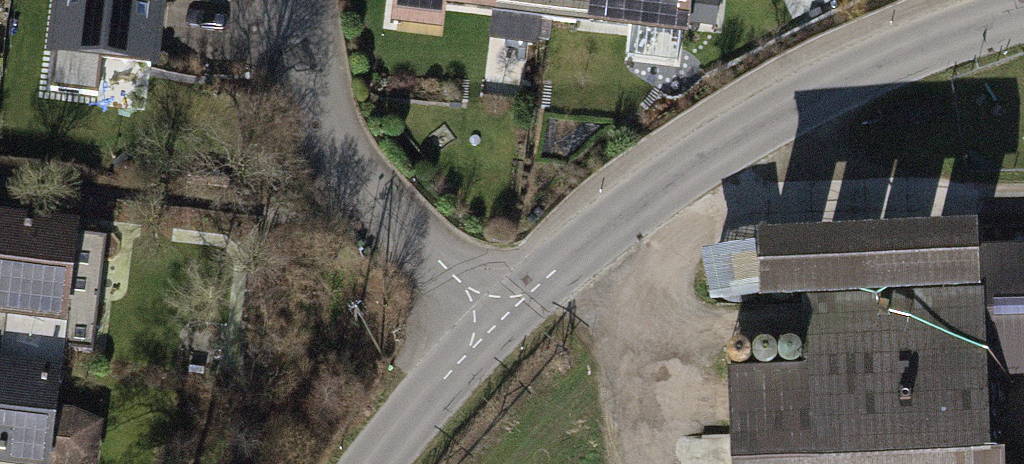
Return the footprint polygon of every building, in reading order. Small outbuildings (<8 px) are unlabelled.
[(39,52),(146,63),(152,0),(45,0),(39,52)] [(388,25),(440,30),(442,12),(489,17),(491,0),(390,0),(388,25)] [(489,17),(488,33),(536,37),(538,11),(539,0),(491,0),(489,17)] [(538,11),(587,15),(588,0),(539,0),(538,11)] [(587,15),(586,27),(688,37),(689,27),(704,29),(707,5),(691,3),(692,0),(588,0),(587,15)] [(0,214),(0,320),(59,326),(71,222),(0,214)] [(955,215),(738,223),(739,244),(695,245),(697,299),(784,296),(958,289),(955,215)] [(977,244),(978,289),(982,388),(1023,386),(1023,242),(977,244)] [(720,463),(959,463),(959,458),(985,457),(982,388),(978,289),(958,289),(784,296),(790,459),(720,462),(720,463)] [(54,370),(59,326),(0,320),(0,364),(54,370)] [(96,417),(49,411),(54,370),(0,364),(0,463),(90,463),(96,417)]
